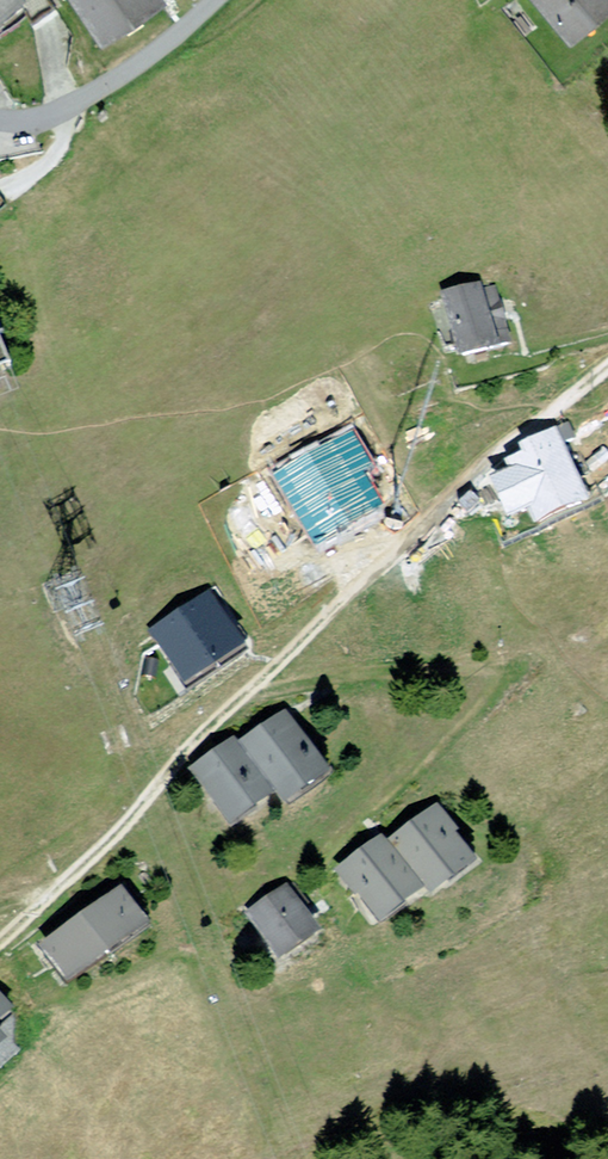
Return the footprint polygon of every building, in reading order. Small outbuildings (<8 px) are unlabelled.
[(26,0),(0,0),(0,18),(26,0)] [(164,0),(71,0),(104,47),(167,3),(164,0)] [(570,43),(607,12),(607,0),(534,0),(570,43)] [(479,285),(440,296),(459,365),(500,354),(499,351),(511,348),(494,285),(480,289),(479,285)] [(13,382),(1,352),(5,350),(0,336),(0,387),(13,382)] [(383,506),(365,474),(378,466),(352,423),(269,472),(313,547),(383,506)] [(590,511),(560,444),(574,438),(567,423),(519,450),(522,457),(505,465),(509,474),(489,482),(509,528),(532,518),(538,533),(590,511)] [(211,596),(149,632),(185,694),(247,657),(211,596)] [(284,718),(237,750),(274,804),(281,814),(328,782),(284,718)] [(237,750),(233,744),(189,774),(231,834),(274,804),(237,750)] [(438,809),(387,847),(427,901),(432,908),(481,873),(457,840),(459,838),(438,809)] [(387,847),(382,840),(333,875),(355,906),(359,903),(381,934),(427,901),(387,847)] [(308,905),(293,882),(245,915),(279,965),(319,937),(301,910),(308,905)] [(121,898),(39,956),(68,996),(150,938),(121,898)] [(18,1019),(0,998),(0,1034),(18,1019)] [(10,1048),(0,1037),(0,1056),(10,1048)]
